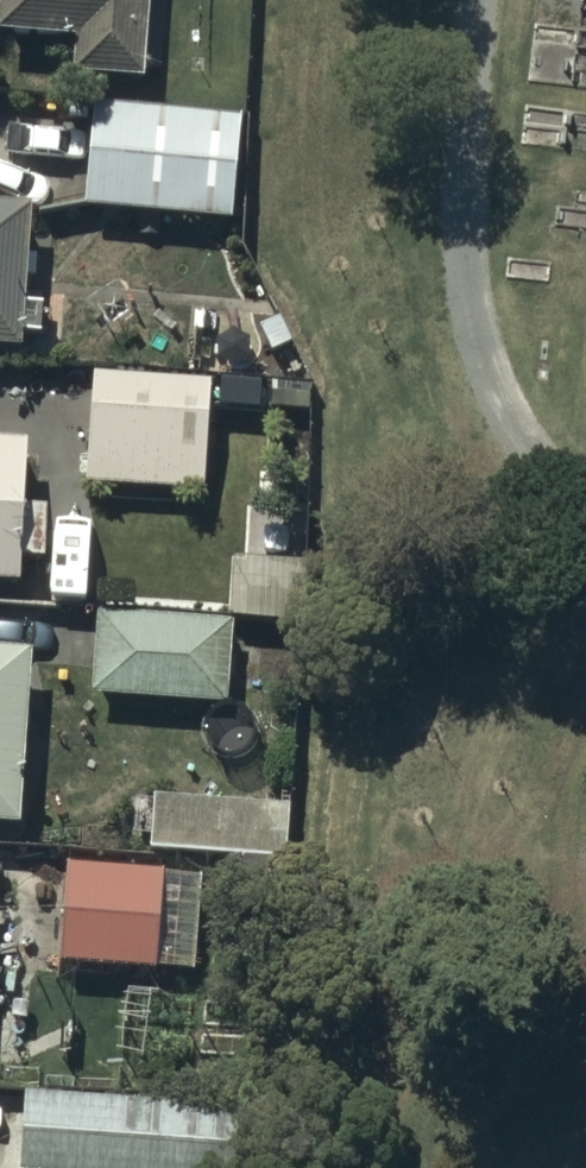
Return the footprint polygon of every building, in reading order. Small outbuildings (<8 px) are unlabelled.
[(75,36),(73,72),(143,77),(147,0),(0,0),(0,31),(75,36)] [(241,118),(93,102),(85,206),(233,218),(241,118)] [(22,347),(27,204),(0,203),(0,345),(22,347)] [(210,381),(93,373),(85,481),(206,490),(210,381)] [(21,582),(22,558),(45,557),(45,535),(64,534),(63,508),(45,508),(45,505),(25,506),(29,440),(0,439),(0,581),(21,582)] [(92,695),(227,704),(233,621),(98,612),(92,695)] [(29,650),(0,648),(0,818),(18,819),(29,650)] [(289,804),(153,794),(150,850),(286,857),(289,804)] [(163,871),(68,862),(60,962),(156,969),(163,871)] [(26,1091),(20,1167),(220,1167),(223,1105),(26,1091)]
